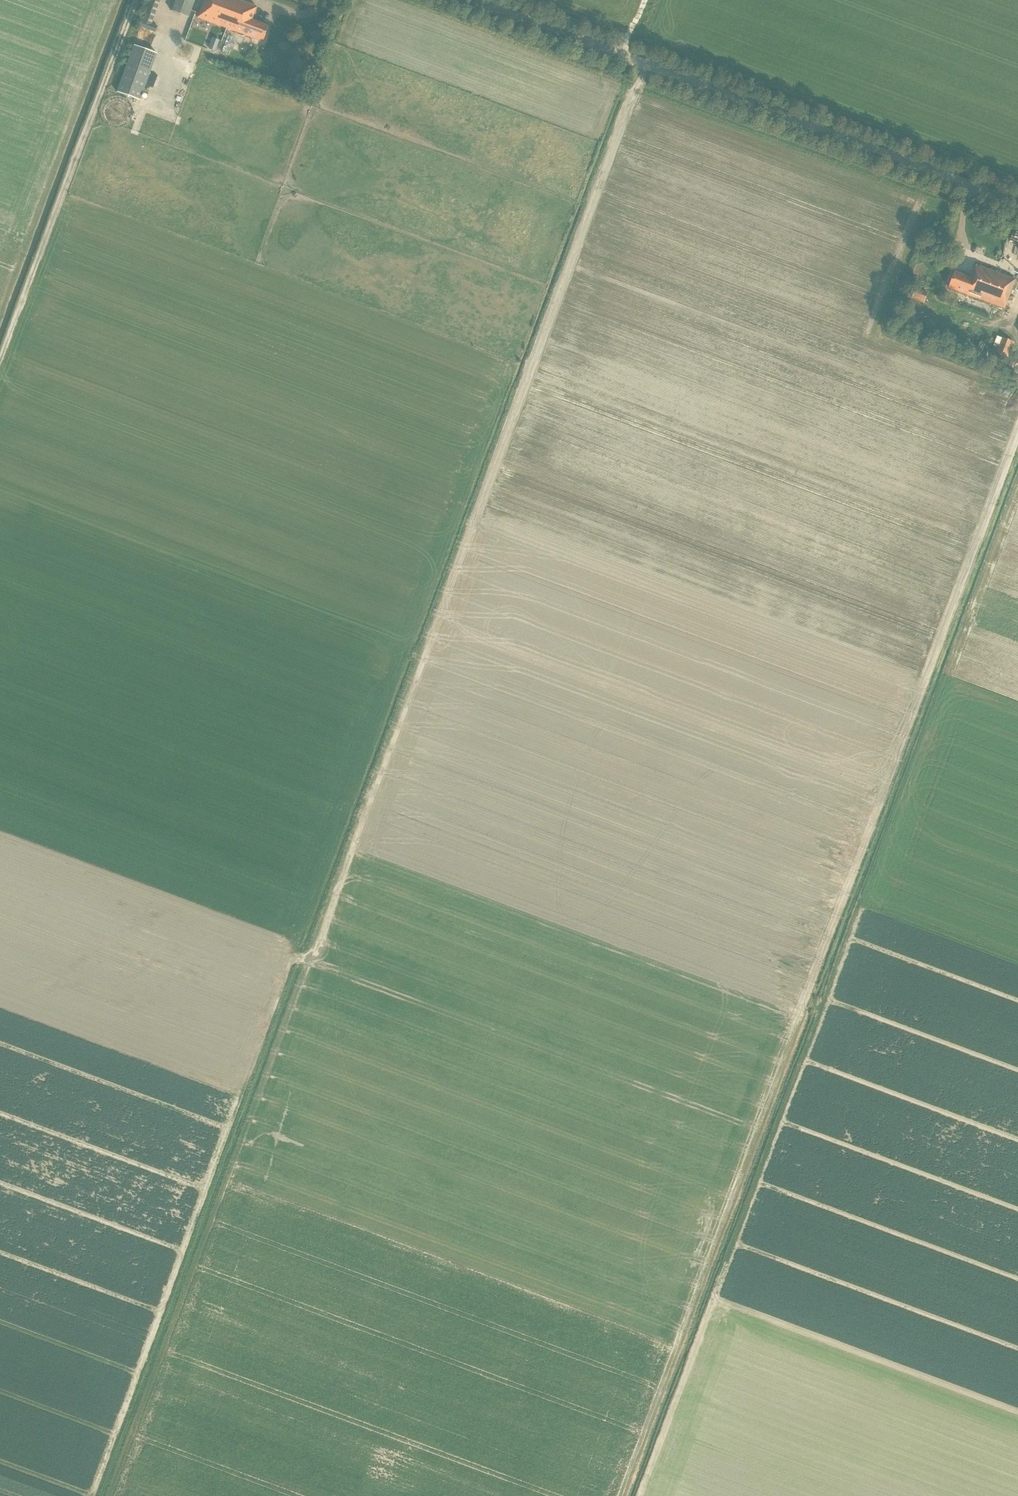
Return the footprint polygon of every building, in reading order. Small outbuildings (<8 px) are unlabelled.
[(142,26),(157,32),(159,25),(153,24),(162,0),(152,0),(142,26)] [(190,17),(196,0),(176,0),(172,11),(190,17)] [(254,19),(258,6),(243,0),(205,0),(199,17),(260,40),(261,40),(264,41),(270,25),(254,19)] [(134,38),(148,41),(151,31),(136,27),(134,38)] [(187,43),(194,45),(197,38),(190,35),(187,43)] [(158,53),(135,45),(118,92),(140,101),(158,53)] [(154,115),(157,110),(150,106),(147,110),(154,115)] [(1017,257),(1017,238),(1012,236),(1006,252),(1017,257)] [(949,287),(1005,308),(1016,279),(975,265),(971,277),(954,270),(949,287)] [(916,288),(912,298),(924,302),(928,292),(916,288)] [(995,351),(1009,357),(1015,342),(1001,336),(995,351)]
